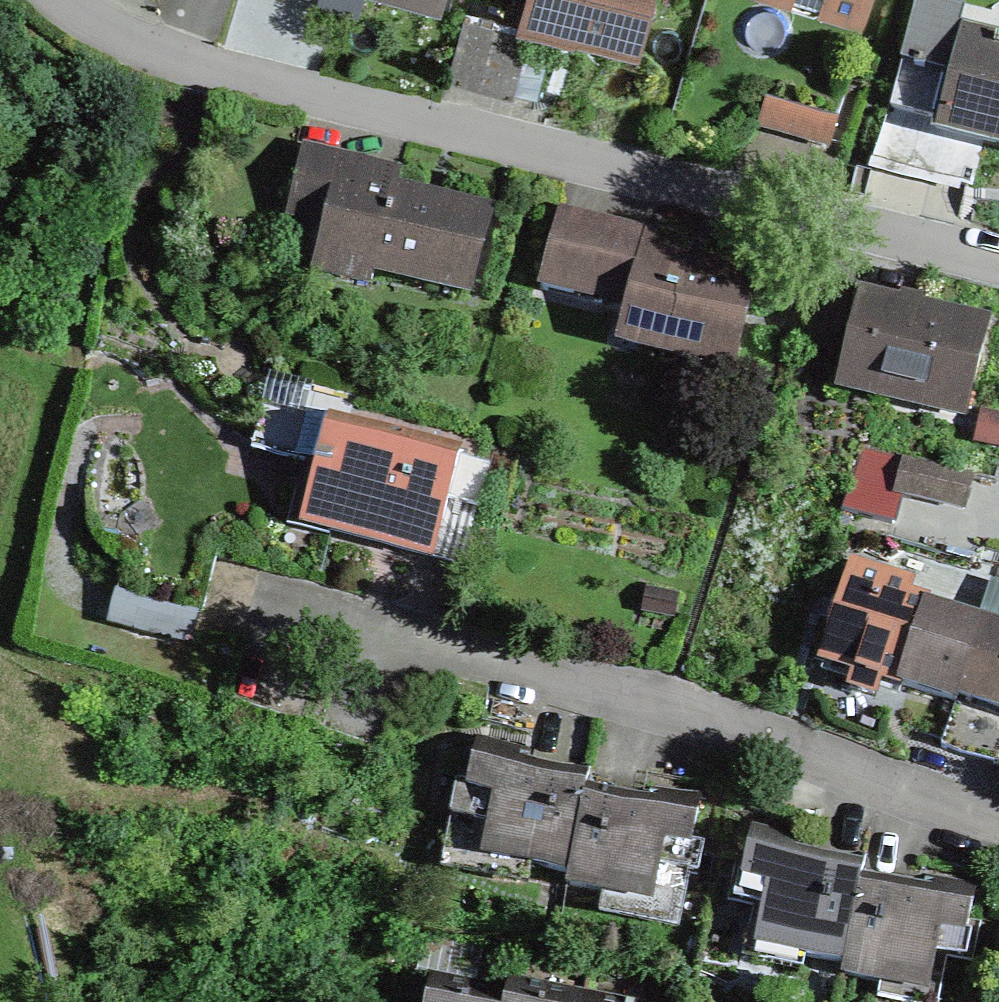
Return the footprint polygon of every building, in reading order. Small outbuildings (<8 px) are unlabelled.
[(527,18),(575,30),(577,24),(636,39),(646,0),(531,0),(527,18)] [(465,15),(448,73),(511,91),(528,33),(465,15)] [(892,108),(949,122),(998,134),(998,38),(914,17),(892,108)] [(779,65),(762,123),(830,143),(847,85),(779,65)] [(892,108),(885,106),(871,161),(935,177),(949,122),(892,108)] [(304,148),(291,201),(331,211),(384,224),(392,191),(397,171),(304,148)] [(374,271),(470,294),(489,214),(392,191),(384,224),(331,211),(317,271),(370,284),(374,271)] [(541,290),(633,312),(647,254),(651,255),(656,235),(597,220),(593,239),(555,230),(541,290)] [(633,312),(625,343),(732,369),(754,280),(651,255),(647,254),(633,312)] [(862,296),(841,386),(884,396),(887,384),(970,403),(989,326),(862,296)] [(305,528),(434,561),(462,455),(462,453),(352,424),(359,395),(274,373),(255,448),(321,465),(305,528)] [(968,416),(970,403),(887,384),(884,396),(968,416)] [(895,492),(904,459),(862,447),(844,511),(894,526),(903,494),(895,492)] [(492,463),(462,455),(434,561),(464,569),(492,463)] [(895,492),(903,494),(965,510),(974,477),(904,459),(895,492)] [(216,549),(136,530),(122,589),(202,608),(216,549)] [(904,686),(929,608),(908,601),(912,588),(855,570),(826,662),(904,686)] [(991,584),(978,623),(929,608),(904,686),(956,702),(959,694),(998,707),(998,586),(991,584)] [(959,694),(956,702),(941,746),(998,765),(998,707),(959,694)] [(529,865),(571,874),(589,790),(594,767),(590,766),(588,777),(530,765),(533,754),(482,743),(471,793),(496,799),(486,847),(531,856),(529,865)] [(649,802),(589,790),(571,874),(569,886),(611,895),(613,885),(659,894),(668,846),(694,851),(704,800),(652,790),(649,802)] [(806,954),(847,962),(864,865),(806,854),(808,841),(756,831),(747,881),(774,886),(764,936),(808,945),(806,954)] [(866,854),(864,865),(847,962),(845,975),(888,983),(890,973),(935,981),(944,934),(971,938),(980,888),(929,878),(927,891),(867,880),(871,855),(866,854)] [(434,979),(430,1001),(506,1001),(508,994),(434,979)] [(506,1001),(585,1001),(586,998),(510,982),(508,994),(506,1001)]
